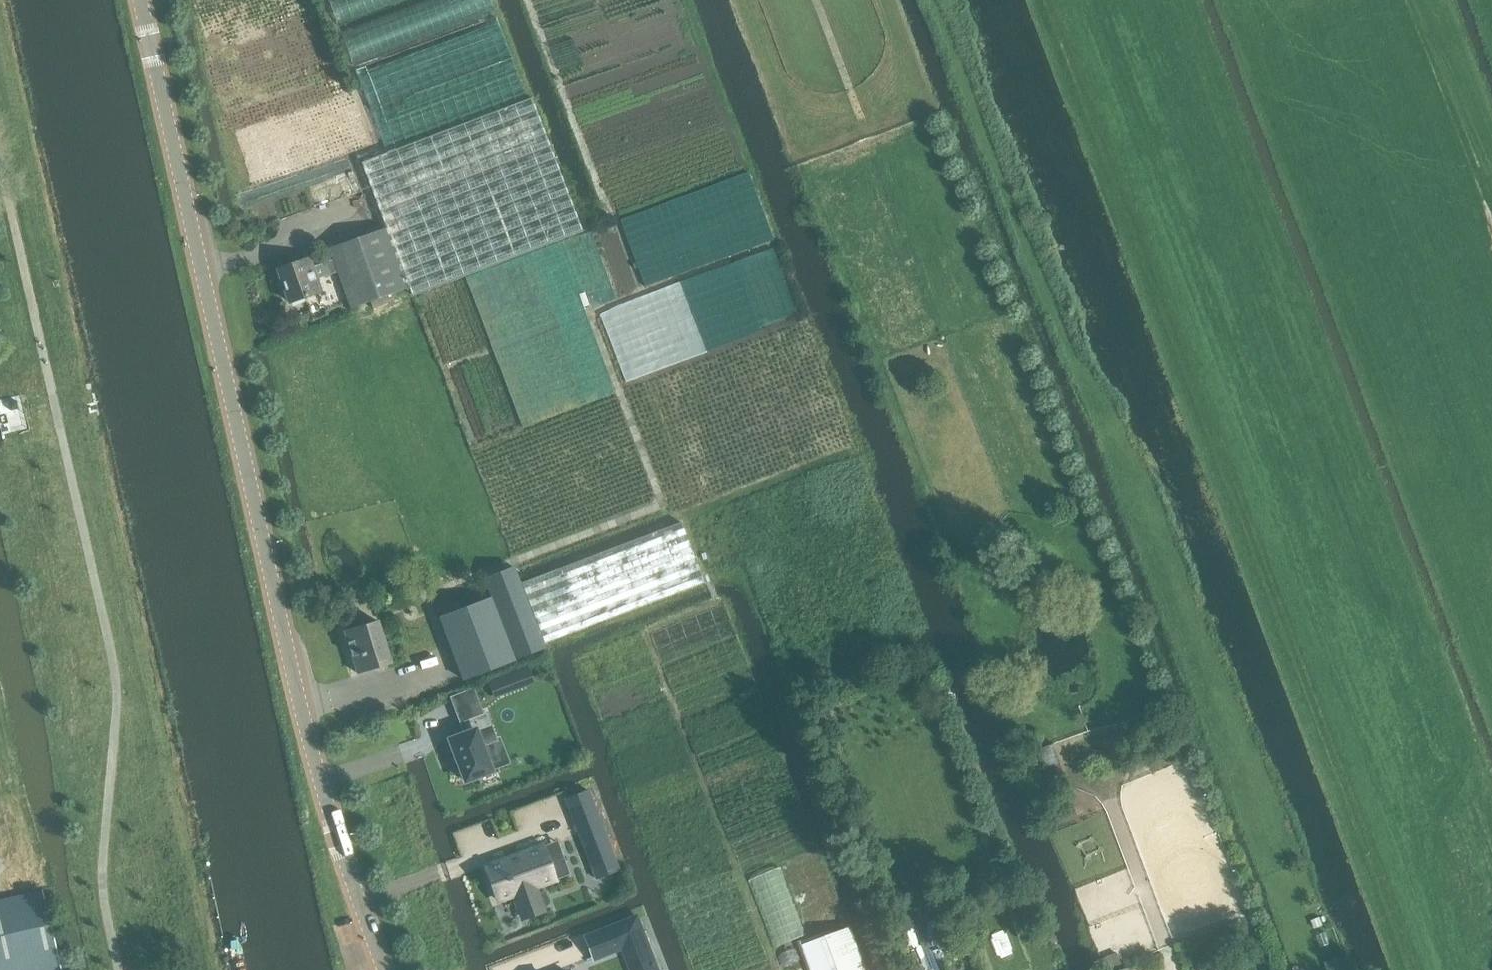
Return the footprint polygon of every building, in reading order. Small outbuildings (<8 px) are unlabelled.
[(341,34),(352,64),(494,10),(490,0),(431,0),(341,34)] [(362,163),(384,227),(328,247),(332,259),(311,266),(308,257),(278,268),(289,301),(319,291),(315,278),(336,271),(349,308),(409,287),(411,295),(582,230),(532,98),(527,100),(496,17),(354,70),(386,154),(362,163)] [(439,617),(462,679),(545,647),(544,643),(703,582),(681,521),(520,582),(514,567),(484,578),(491,597),(439,617)] [(356,672),(390,662),(377,621),(344,631),(356,672)] [(467,733),(446,741),(463,785),(493,774),(476,730),(490,725),(485,713),(463,721),(467,733)] [(1053,744),(1035,750),(1050,788),(1067,782),(1053,744)] [(587,789),(565,798),(592,867),(614,858),(587,789)] [(541,848),(487,867),(499,900),(515,894),(533,887),(569,874),(563,857),(546,863),(541,848)] [(0,900),(0,969),(61,969),(42,890),(0,900)] [(638,916),(585,936),(594,959),(624,947),(631,966),(653,957),(638,916)] [(802,944),(811,969),(867,969),(851,926),(802,944)]
